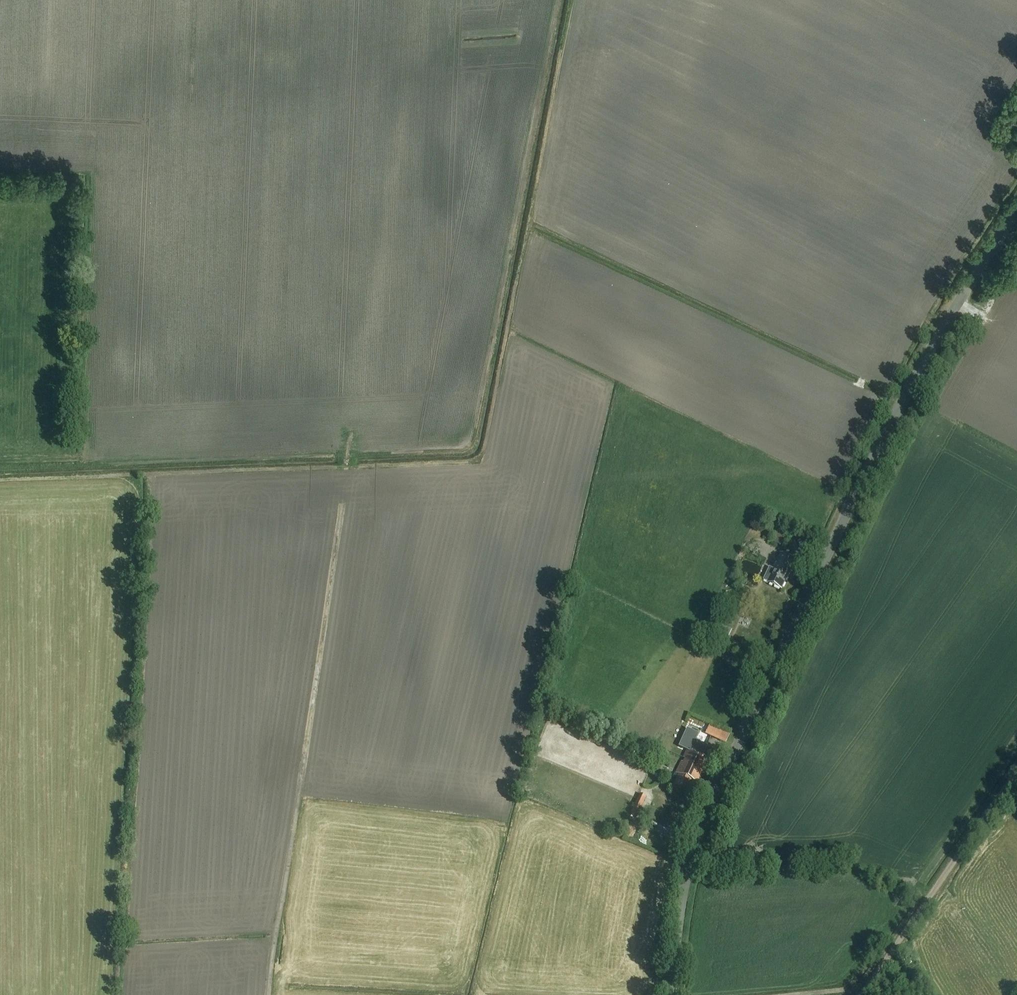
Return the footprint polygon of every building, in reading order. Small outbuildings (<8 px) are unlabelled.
[(789,534),(778,529),(772,542),(784,547),(789,534)] [(766,532),(763,538),(769,541),(772,535),(766,532)] [(764,580),(769,583),(768,584),(781,590),(783,591),(790,574),(791,574),(797,562),(779,554),(772,569),(769,567),(764,580)] [(732,633),(720,627),(715,638),(726,644),(732,633)] [(675,708),(673,717),(683,719),(684,710),(675,708)] [(719,740),(721,741),(726,743),(730,734),(724,732),(709,725),(705,734),(719,740)] [(676,773),(677,774),(679,775),(674,786),(676,787),(686,792),(691,781),(699,785),(711,762),(689,751),(687,750),(683,758),(685,759),(683,763),(681,762),(676,773)] [(640,794),(631,812),(638,815),(646,797),(640,794)]
